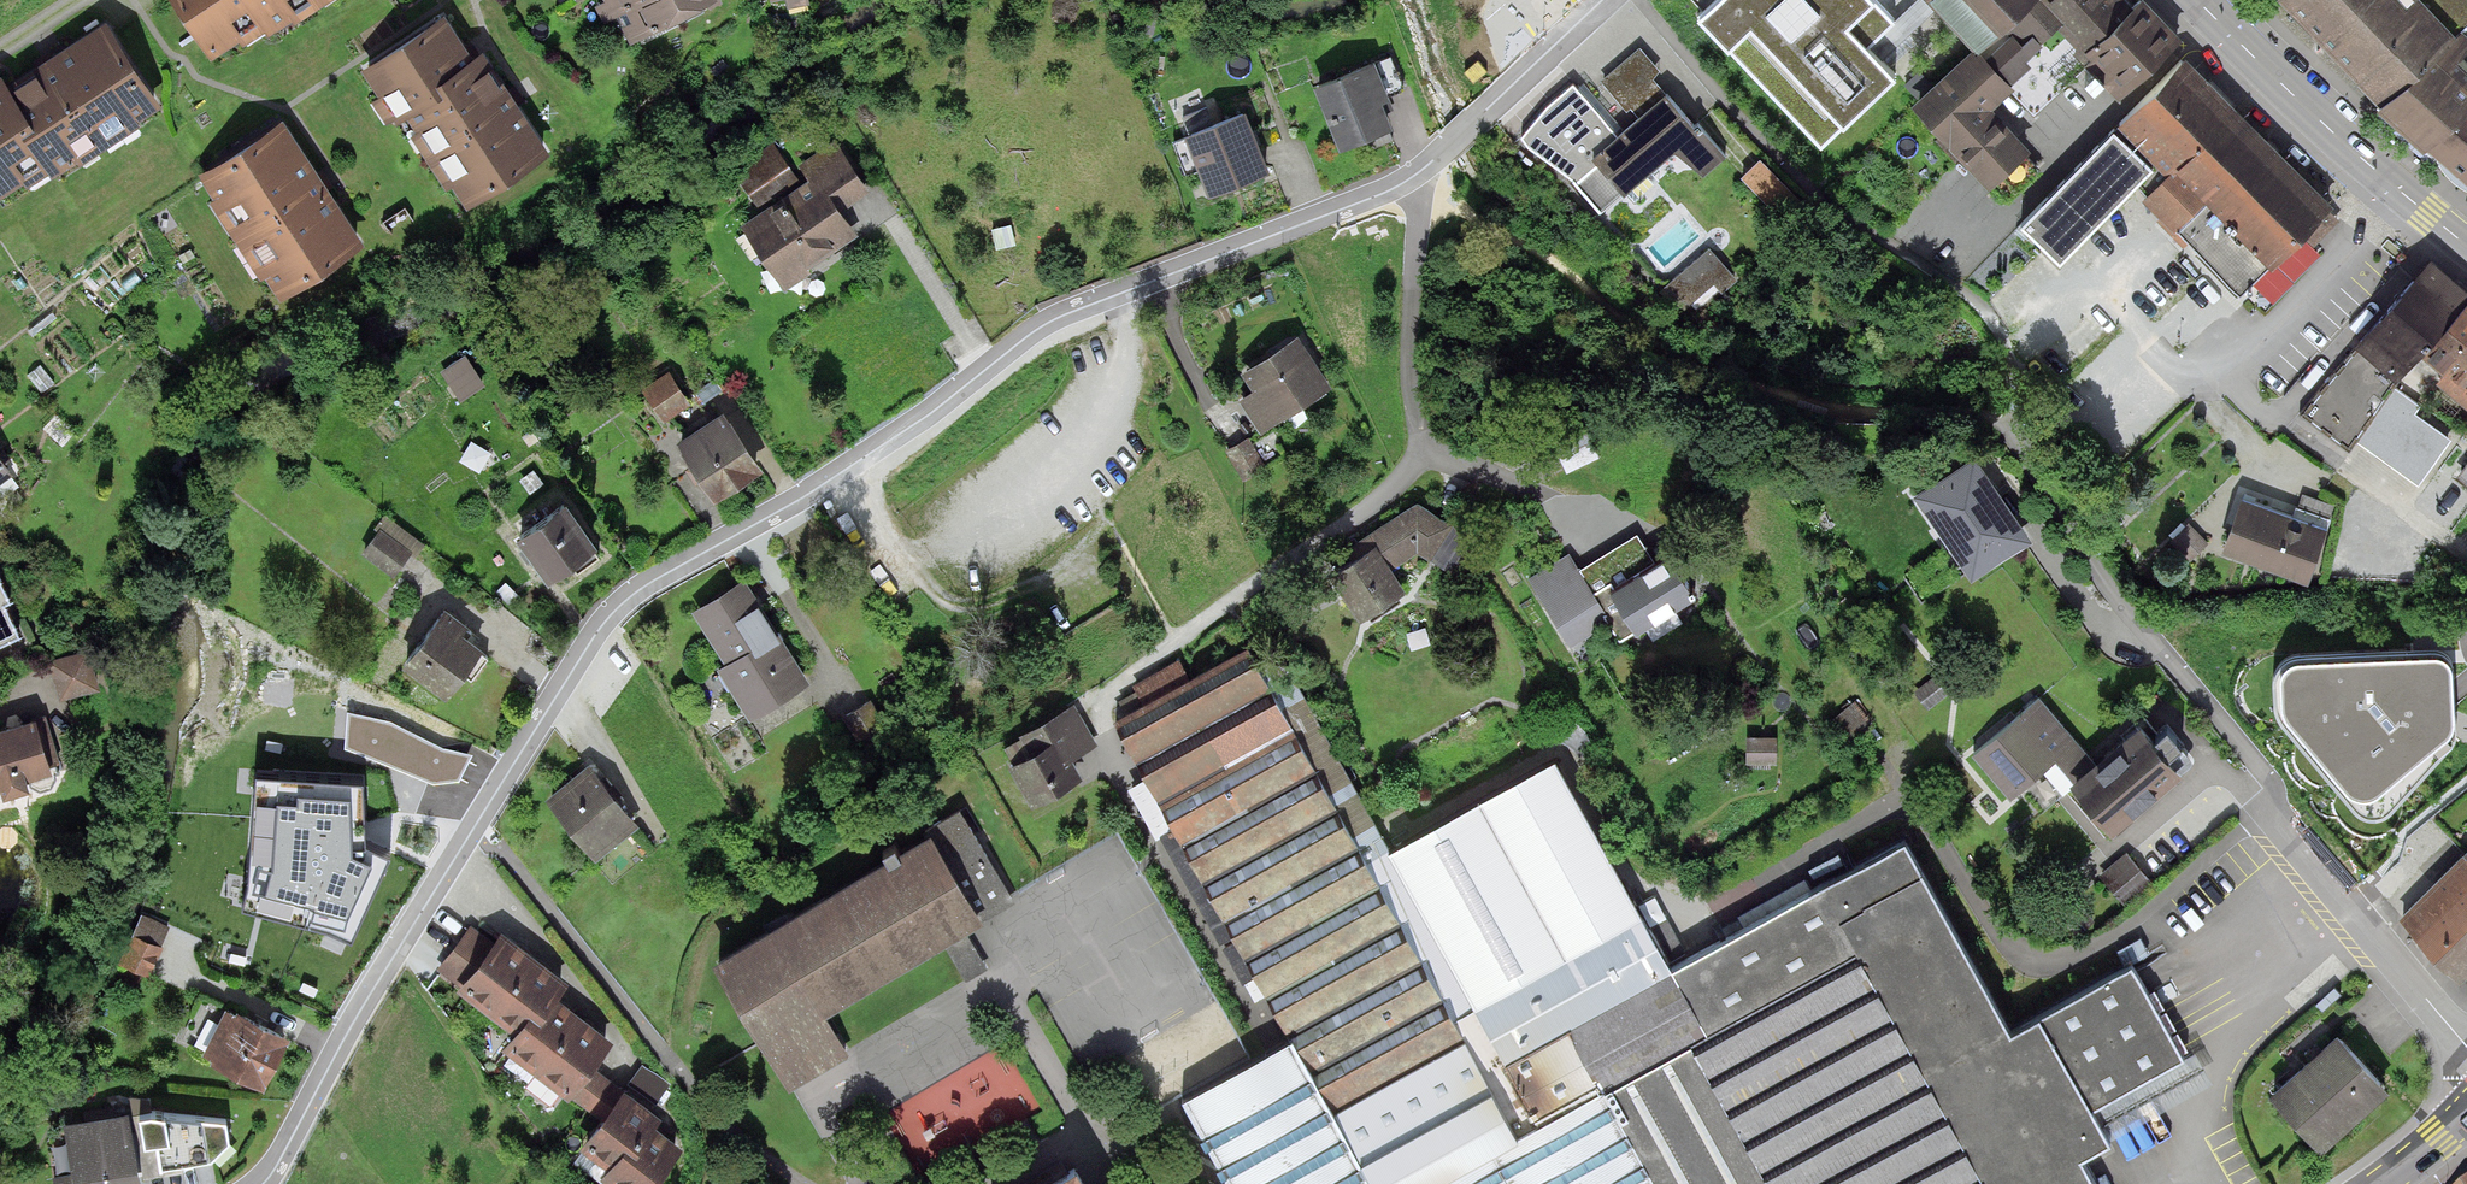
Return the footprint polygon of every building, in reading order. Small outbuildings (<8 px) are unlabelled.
[(208,56),(256,24),(264,36),(319,0),(171,0),(208,56)] [(604,0),(590,7),(597,22),(623,9),(631,22),(620,28),(628,45),(715,0),(604,0)] [(1692,18),(1815,147),(1890,76),(1864,49),(1891,23),(1869,0),(1711,0),(1692,18)] [(2169,48),(2122,0),(2020,0),(1975,44),(1983,52),(1918,114),(1946,143),(1987,186),(2023,151),(1979,106),(1996,90),(2026,120),(2082,66),(2108,92),(2115,100),(2169,48)] [(1975,44),(2020,0),(1933,0),(1975,44)] [(2374,95),(2441,36),(2466,12),(2466,0),(2283,0),(2374,95)] [(401,107),(461,205),(542,157),(483,60),(468,69),(437,18),(355,68),(385,116),(401,107)] [(39,166),(47,179),(155,107),(100,25),(0,91),(0,192),(39,166)] [(2374,95),(2466,179),(2466,59),(2441,36),(2374,95)] [(1568,86),(1519,137),(1571,179),(1595,207),(1669,145),(1695,176),(1724,152),(1638,49),(1598,83),(1624,113),(1605,129),(1568,86)] [(2164,173),(2231,110),(2178,55),(2111,117),(2164,173)] [(1342,145),(1394,125),(1382,97),(1389,94),(1375,59),(1317,82),(1342,145)] [(1184,130),(1210,191),(1272,165),(1246,104),(1184,130)] [(2235,294),(2325,209),(2231,110),(2164,173),(2141,195),(2235,294)] [(198,172),(278,293),(350,245),(271,124),(198,172)] [(2125,194),(2150,168),(2107,127),(2018,220),(2046,246),(2061,261),(2125,194)] [(870,188),(836,137),(801,161),(811,175),(742,221),(786,287),(813,268),(810,264),(859,231),(843,206),(870,188)] [(1746,175),(1771,197),(1789,176),(1764,155),(1746,175)] [(1701,248),(1662,284),(1682,305),(1707,281),(1714,289),(1728,276),(1701,248)] [(2466,293),(2466,275),(2433,248),(2355,338),(2358,341),(2399,376),(2423,344),(2466,293)] [(2423,344),(2445,360),(2435,372),(2466,398),(2466,293),(2423,344)] [(1249,388),(1234,398),(1256,432),(1322,392),(1287,336),(1236,367),(1249,388)] [(2399,376),(2358,341),(2303,409),(2348,445),(2355,437),(2420,483),(2452,435),(2414,409),(2420,400),(2394,383),(2399,376)] [(462,357),(437,373),(454,398),(479,382),(462,357)] [(690,398),(668,365),(641,383),(663,416),(690,398)] [(717,376),(694,392),(704,408),(728,392),(717,376)] [(761,462),(724,403),(678,433),(715,491),(761,462)] [(1585,422),(1552,437),(1568,470),(1601,455),(1585,422)] [(1246,438),(1222,451),(1240,483),(1264,469),(1246,438)] [(1975,449),(1914,490),(1972,576),(2033,535),(1975,449)] [(10,469),(0,456),(0,477),(10,469)] [(2459,470),(2466,475),(2466,460),(2459,470)] [(2309,575),(2334,502),(2301,490),(2295,505),(2244,488),(2224,546),(2309,575)] [(1407,585),(1392,565),(1405,556),(1408,560),(1421,551),(1441,560),(1463,533),(1453,518),(1419,497),(1365,531),(1370,540),(1328,566),(1359,617),(1407,585)] [(571,560),(577,569),(600,554),(593,543),(597,541),(568,498),(517,532),(547,576),(571,560)] [(429,541),(387,509),(377,521),(380,523),(360,550),(391,574),(408,552),(416,558),(429,541)] [(2169,538),(2190,559),(2211,538),(2190,518),(2169,538)] [(1636,530),(1578,566),(1607,610),(1605,612),(1609,619),(1620,636),(1698,587),(1671,543),(1652,554),(1636,530)] [(1571,642),(1609,619),(1605,612),(1607,610),(1578,566),(1570,551),(1530,575),(1571,642)] [(743,577),(693,610),(728,663),(719,669),(753,720),(812,682),(743,577)] [(468,617),(443,599),(400,658),(448,692),(464,670),(473,676),(490,653),(483,647),(486,642),(462,624),(468,617)] [(11,637),(3,622),(0,615),(0,642),(11,637)] [(53,661),(67,699),(103,686),(89,648),(53,661)] [(1226,1183),(2094,1183),(2077,1152),(2108,1135),(2089,1101),(2180,1051),(2126,952),(2003,1020),(1899,832),(1671,957),(1556,757),(1387,844),(1297,697),(1279,707),(1247,648),(1110,723),(1140,777),(1122,787),(1150,836),(1167,826),(1283,1035),(1176,1094),(1226,1183)] [(2291,658),(2283,667),(2277,680),(2278,710),(2283,726),(2356,812),(2368,819),(2382,819),(2392,814),(2452,747),(2457,739),(2457,728),(2455,670),(2451,658),(2441,653),(2291,658)] [(1927,678),(1910,694),(1925,710),(1942,695),(1927,678)] [(1968,749),(2009,798),(2052,762),(2105,826),(2175,768),(2133,717),(2085,757),(2077,747),(2034,695),(1968,749)] [(873,698),(845,715),(867,752),(895,735),(873,698)] [(1007,762),(1033,805),(1087,774),(1078,757),(1100,744),(1074,700),(1021,731),(1023,734),(1005,744),(1014,758),(1007,762)] [(1852,703),(1829,718),(1844,742),(1868,727),(1852,703)] [(460,780),(472,756),(441,750),(391,723),(348,715),(347,748),(433,784),(460,780)] [(66,786),(49,716),(0,728),(0,802),(66,786)] [(1774,741),(1746,741),(1747,765),(1774,764),(1774,741)] [(549,795),(596,854),(638,821),(590,762),(549,795)] [(252,859),(243,890),(329,910),(355,918),(385,859),(367,851),(365,789),(257,782),(252,859)] [(929,827),(933,834),(979,914),(1012,896),(962,809),(929,827)] [(933,834),(715,958),(785,1081),(849,1045),(829,1009),(968,930),(983,922),(979,914),(933,834)] [(2398,911),(2423,937),(2460,975),(2466,969),(2466,845),(2398,911)] [(2126,848),(2099,871),(2126,903),(2153,880),(2126,848)] [(120,958),(150,972),(171,923),(141,910),(120,958)] [(465,985),(495,946),(472,929),(442,968),(465,985)] [(509,1044),(568,1089),(586,1066),(605,1041),(582,1024),(565,1011),(541,993),(554,976),(540,965),(525,954),(502,936),(495,946),(465,985),(521,1028),(509,1044)] [(234,1006),(226,1002),(200,1052),(265,1085),(293,1029),(237,1001),(234,1006)] [(2266,1097),(2320,1148),(2384,1082),(2330,1031),(2266,1097)] [(624,1095),(586,1066),(568,1089),(606,1118),(624,1095)] [(624,1095),(606,1118),(588,1142),(615,1163),(607,1174),(620,1183),(647,1183),(675,1148),(652,1131),(646,1126),(653,1117),(638,1106),(624,1095)] [(140,1111),(131,1112),(141,1174),(181,1168),(180,1160),(210,1154),(230,1136),(226,1113),(152,1103),(139,1105),(140,1111)] [(63,1118),(72,1169),(55,1174),(56,1183),(118,1183),(142,1179),(141,1174),(131,1112),(129,1105),(63,1118)] [(1075,1168),(1048,1183),(1084,1183),(1075,1168)]
